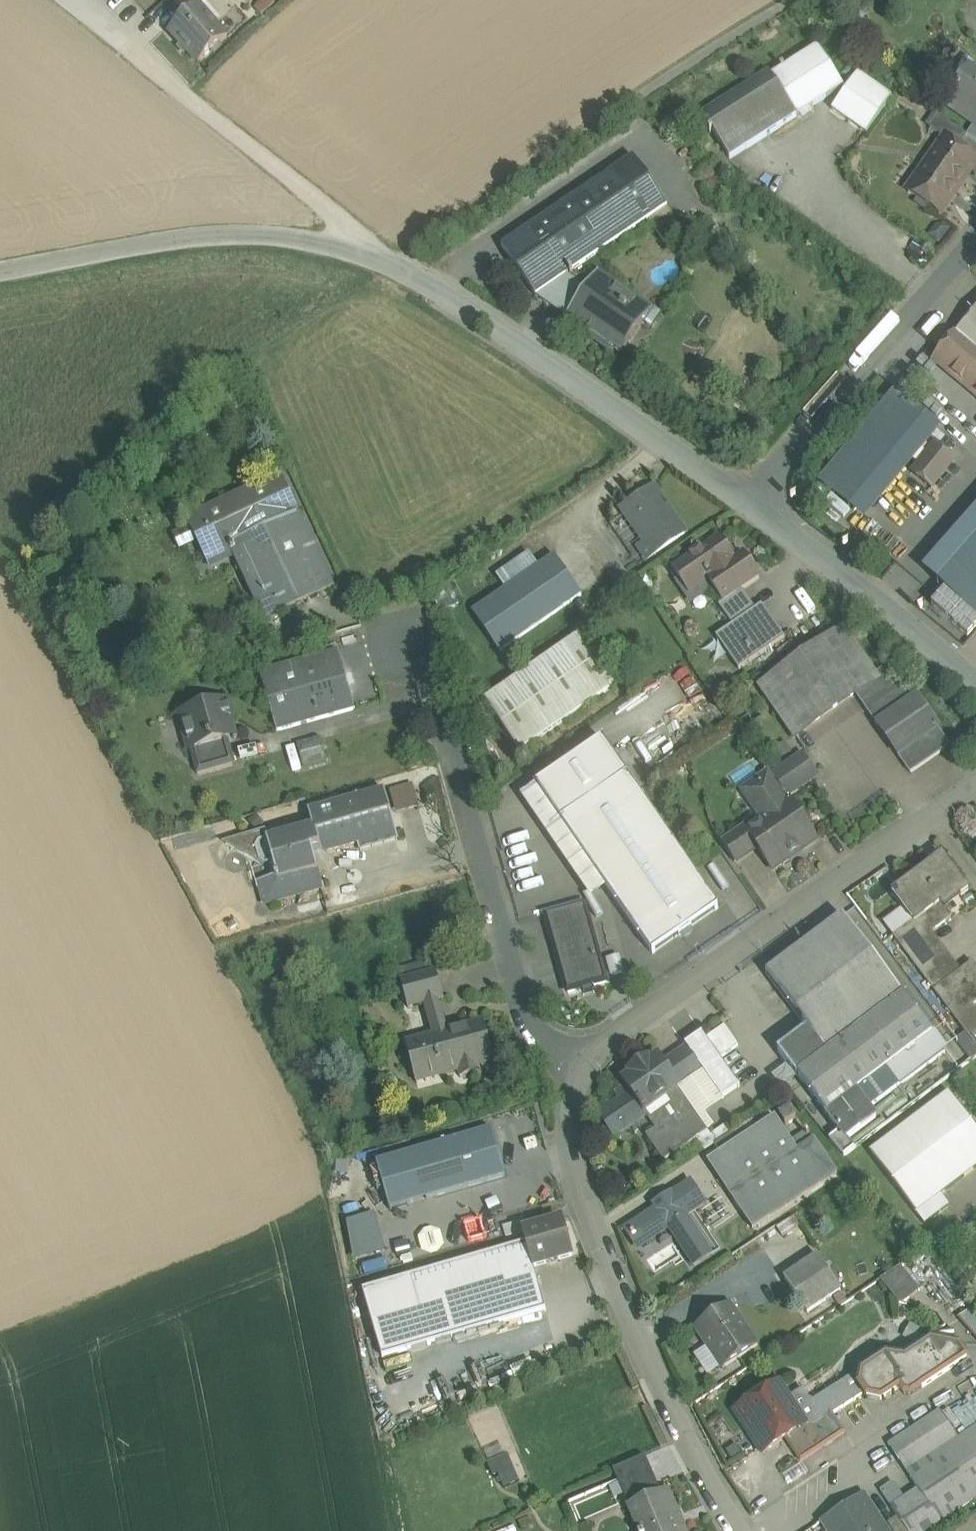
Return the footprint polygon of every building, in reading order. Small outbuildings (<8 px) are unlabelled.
[(200,8),(198,6),(170,32),(200,65),(228,39),(216,25),(220,22),(220,18),(207,4),(204,4),(200,8)] [(818,47),(772,76),(797,116),(798,117),(844,87),(818,47)] [(966,55),(952,75),(961,81),(944,105),(975,126),(975,62),(966,55)] [(769,72),(702,115),(712,131),(709,132),(711,135),(713,133),(730,159),(797,116),(772,76),(769,72)] [(858,73),(832,110),(867,134),(892,98),(858,73)] [(967,136),(938,115),(929,127),(946,139),(946,138),(959,147),(967,136)] [(908,192),(939,214),(975,160),(975,159),(959,147),(946,138),(946,139),(908,192)] [(502,249),(536,298),(566,277),(667,208),(633,158),(502,249)] [(600,279),(589,294),(566,277),(536,298),(618,356),(641,322),(652,330),(662,315),(634,295),(630,300),(600,279)] [(954,337),(975,355),(975,310),(954,337)] [(954,337),(935,360),(975,394),(975,355),(954,337)] [(895,391),(819,481),(865,520),(942,430),(895,391)] [(936,446),(913,474),(932,489),(954,460),(936,446)] [(281,477),(188,520),(206,559),(225,550),(231,547),(231,546),(298,515),(281,477)] [(656,493),(625,514),(647,545),(641,550),(648,559),(685,534),(656,493)] [(922,571),(975,619),(975,510),(922,571)] [(298,515),(231,546),(231,547),(225,550),(226,552),(230,550),(235,560),(237,559),(266,621),(333,589),(298,515)] [(719,539),(673,571),(689,595),(708,582),(723,604),(759,579),(744,556),(735,562),(719,539)] [(555,556),(472,612),(499,652),(582,595),(555,556)] [(762,606),(716,638),(739,671),(785,639),(762,606)] [(842,629),(760,686),(794,736),(855,694),(865,708),(894,688),(883,673),(876,678),(842,629)] [(580,635),(485,701),(520,751),(614,686),(580,635)] [(339,651),(260,673),(277,732),(356,710),(339,651)] [(916,697),(904,680),(894,688),(865,708),(878,727),(878,726),(898,755),(897,755),(910,774),(950,746),(938,730),(939,729),(917,697),(916,697)] [(227,702),(181,715),(198,775),(211,772),(203,747),(228,741),(231,740),(226,725),(233,723),(227,702)] [(900,774),(910,773),(870,719),(863,724),(852,710),(853,727),(871,726),(874,767),(866,773),(875,785),(886,784),(885,765),(895,758),(904,771),(900,774)] [(321,738),(297,744),(304,767),(327,761),(321,738)] [(603,740),(536,786),(561,822),(628,776),(603,740)] [(228,741),(203,747),(211,772),(236,765),(228,741)] [(802,756),(771,778),(767,772),(766,773),(771,781),(753,793),(769,817),(748,832),(747,833),(757,847),(773,871),(790,859),(788,857),(815,838),(790,802),(788,803),(785,798),(816,776),(802,756)] [(719,909),(628,776),(561,822),(652,955),(719,909)] [(412,780),(388,788),(395,812),(420,804),(412,780)] [(385,791),(309,812),(313,828),(314,828),(318,843),(320,848),(327,852),(358,844),(353,824),(391,813),(385,791)] [(391,813),(353,824),(358,844),(360,849),(398,838),(391,813)] [(745,827),(722,843),(735,863),(757,847),(747,833),(748,832),(745,827)] [(313,828),(274,839),(272,831),(227,844),(266,867),(274,864),(277,877),(263,881),(259,887),(263,901),(269,904),(291,898),(294,893),(322,885),(311,845),(318,843),(314,828),(313,828)] [(933,863),(903,886),(892,894),(904,909),(884,924),(893,937),(913,921),(926,938),(951,919),(940,904),(957,891),(961,896),(968,891),(939,851),(929,858),(933,863)] [(585,906),(546,916),(568,993),(606,983),(585,906)] [(843,917),(767,974),(808,1029),(827,1054),(903,997),(843,917)] [(913,921),(893,937),(966,1033),(974,1044),(975,1043),(975,967),(973,962),(955,976),(926,938),(913,921)] [(827,1054),(813,1065),(841,1104),(855,1121),(870,1109),(945,1052),(903,997),(827,1054)] [(483,1022),(448,1032),(440,1001),(425,1005),(434,1036),(406,1043),(414,1073),(440,1066),(443,1077),(459,1073),(461,1079),(479,1074),(478,1068),(494,1063),(483,1022)] [(724,1026),(706,1039),(720,1059),(739,1046),(724,1026)] [(808,1029),(778,1052),(798,1078),(799,1077),(798,1076),(813,1065),(827,1054),(808,1029)] [(974,1044),(966,1033),(956,1040),(971,1061),(975,1058),(975,1043),(974,1044)] [(706,1039),(703,1035),(703,1034),(686,1046),(703,1071),(722,1098),(739,1086),(739,1085),(738,1086),(720,1059),(706,1039)] [(688,1049),(663,1066),(678,1088),(703,1071),(688,1049)] [(661,1063),(650,1070),(645,1063),(632,1072),(638,1079),(616,1094),(621,1101),(600,1116),(612,1134),(646,1111),(678,1088),(663,1066),(661,1063)] [(841,1104),(813,1065),(798,1076),(799,1077),(827,1115),(841,1104)] [(678,1088),(646,1111),(659,1131),(648,1139),(664,1162),(709,1132),(678,1088)] [(872,1152),(917,1213),(975,1170),(975,1129),(950,1094),(872,1152)] [(841,1104),(827,1115),(840,1132),(854,1121),(855,1121),(841,1104)] [(722,1154),(711,1162),(754,1226),(840,1168),(817,1134),(798,1146),(784,1125),(799,1114),(794,1106),(741,1141),(722,1154)] [(855,1121),(854,1121),(861,1130),(876,1119),(871,1112),(872,1111),(870,1109),(855,1121)] [(854,1121),(840,1132),(840,1133),(841,1132),(847,1141),(848,1140),(855,1149),(848,1140),(861,1130),(854,1121)] [(376,1164),(390,1211),(505,1177),(492,1130),(376,1164)] [(735,1132),(716,1144),(722,1154),(741,1141),(735,1132)] [(847,1141),(841,1132),(840,1133),(840,1132),(830,1140),(844,1157),(855,1149),(848,1140),(847,1141)] [(691,1182),(670,1196),(672,1199),(629,1228),(633,1234),(631,1235),(634,1239),(636,1238),(640,1244),(667,1226),(694,1266),(712,1255),(687,1217),(705,1205),(691,1182)] [(373,1212),(343,1220),(354,1259),(384,1250),(373,1212)] [(525,1222),(504,1228),(507,1239),(524,1234),(528,1232),(525,1222)] [(528,1232),(524,1234),(527,1245),(533,1267),(572,1256),(563,1222),(528,1232)] [(527,1245),(410,1279),(429,1346),(546,1312),(533,1267),(527,1245)] [(818,1256),(784,1279),(807,1313),(841,1290),(818,1256)] [(901,1266),(881,1279),(900,1303),(903,1304),(920,1291),(901,1266)] [(410,1279),(363,1293),(383,1359),(429,1346),(410,1279)] [(762,1283),(753,1289),(764,1305),(773,1299),(762,1283)] [(730,1305),(695,1327),(723,1369),(757,1346),(730,1305)] [(962,1318),(970,1331),(975,1327),(975,1309),(962,1318)] [(905,1358),(886,1356),(862,1371),(859,1385),(865,1394),(867,1397),(881,1400),(900,1389),(904,1395),(910,1397),(967,1359),(959,1347),(931,1341),(905,1358)] [(862,1371),(813,1402),(809,1401),(822,1421),(813,1426),(807,1425),(786,1440),(801,1462),(844,1433),(832,1415),(865,1394),(859,1385),(862,1371)] [(803,1391),(799,1390),(788,1398),(783,1390),(776,1389),(762,1398),(756,1397),(739,1408),(737,1415),(760,1450),(768,1452),(786,1440),(807,1425),(813,1426),(822,1421),(809,1401),(803,1391)] [(939,1411),(889,1444),(908,1473),(958,1439),(939,1411)] [(908,1473),(919,1489),(941,1523),(975,1500),(975,1428),(958,1439),(908,1473)] [(489,1460),(501,1487),(517,1480),(505,1452),(489,1460)] [(645,1457),(614,1470),(619,1481),(629,1506),(631,1510),(662,1496),(645,1457)] [(894,1480),(880,1487),(889,1502),(902,1495),(894,1480)] [(619,1481),(568,1503),(579,1528),(629,1506),(619,1481)] [(891,1508),(907,1530),(929,1530),(941,1523),(919,1489),(891,1508)] [(631,1510),(640,1530),(684,1530),(681,1525),(680,1525),(674,1512),(678,1510),(670,1493),(662,1496),(631,1510)] [(824,1521),(831,1530),(883,1530),(861,1497),(824,1521)]
